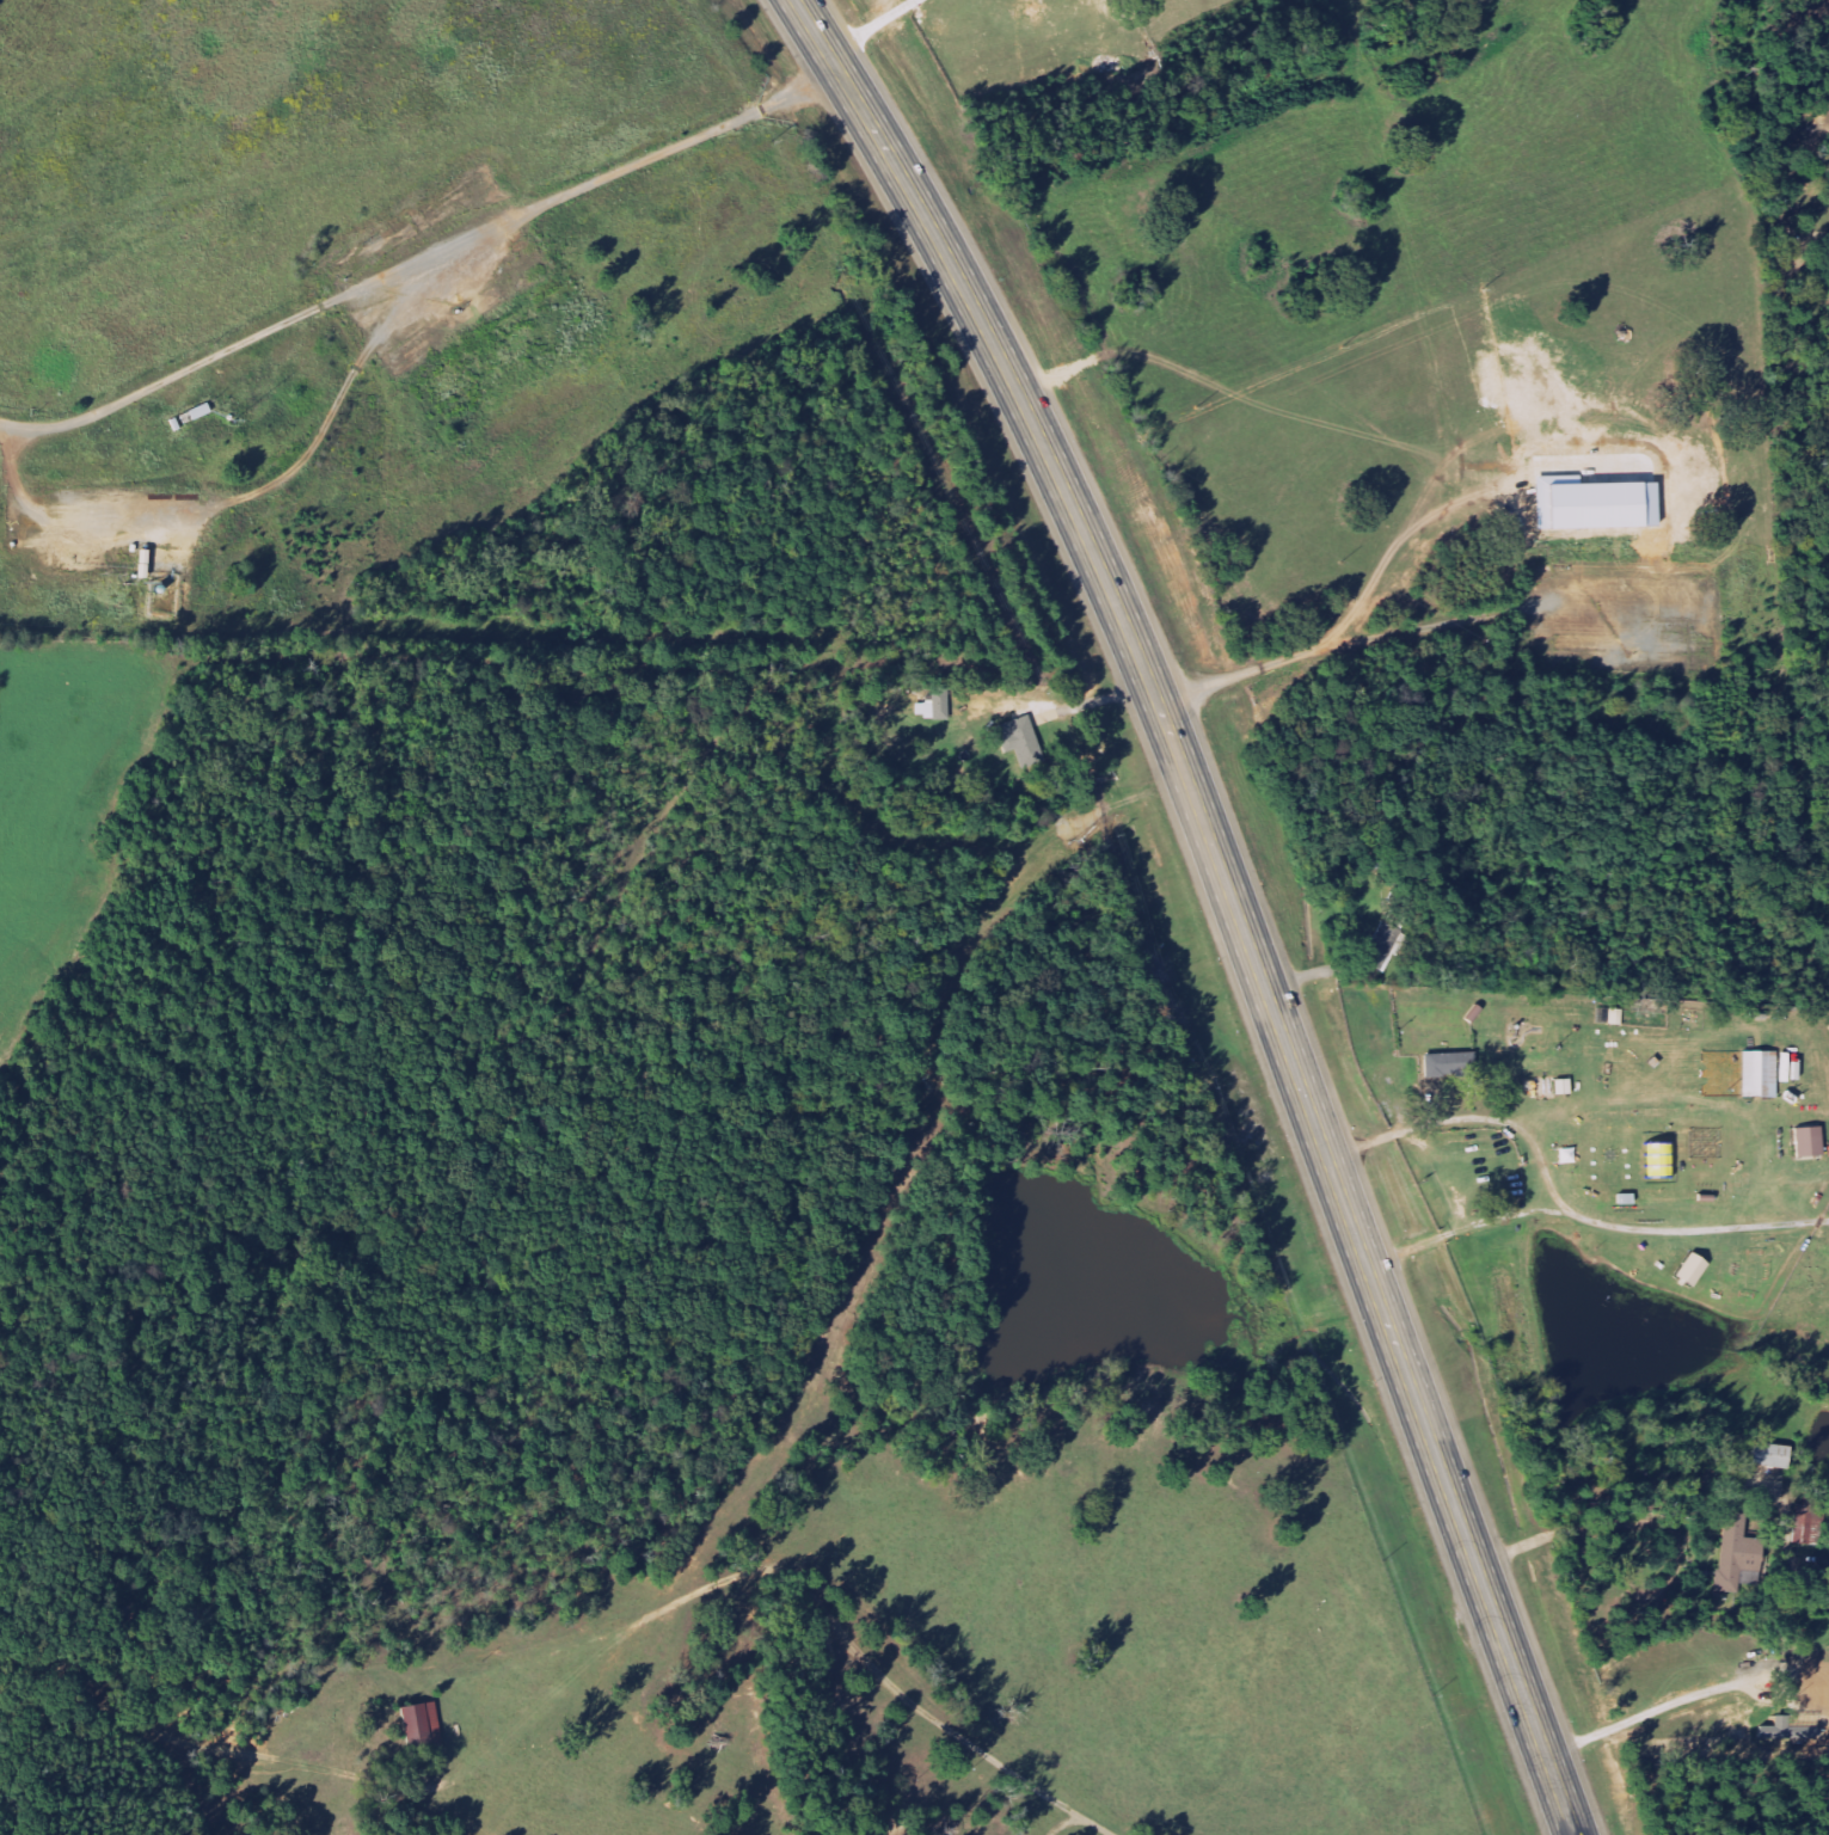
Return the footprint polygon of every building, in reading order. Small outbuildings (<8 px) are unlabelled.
[(951,692),(928,693),(928,703),(918,703),(918,719),(952,718),(951,692)] [(1029,766),(1044,762),(1032,717),(999,725),(1005,749),(1023,744),(1029,766)] [(1384,969),(1405,933),(1386,922),(1365,959),(1384,969)] [(1612,1024),(1625,1025),(1625,1009),(1612,1009),(1612,1024)] [(1745,1098),(1779,1098),(1779,1052),(1746,1052),(1745,1098)] [(1427,1055),(1428,1077),(1478,1075),(1477,1053),(1427,1055)] [(1799,1158),(1825,1157),(1824,1128),(1798,1128),(1799,1158)] [(1679,1276),(1696,1288),(1713,1265),(1695,1252),(1679,1276)] [(1794,1447),(1759,1441),(1755,1463),(1790,1469),(1794,1447)] [(438,1702),(404,1708),(411,1751),(446,1745),(438,1702)]
